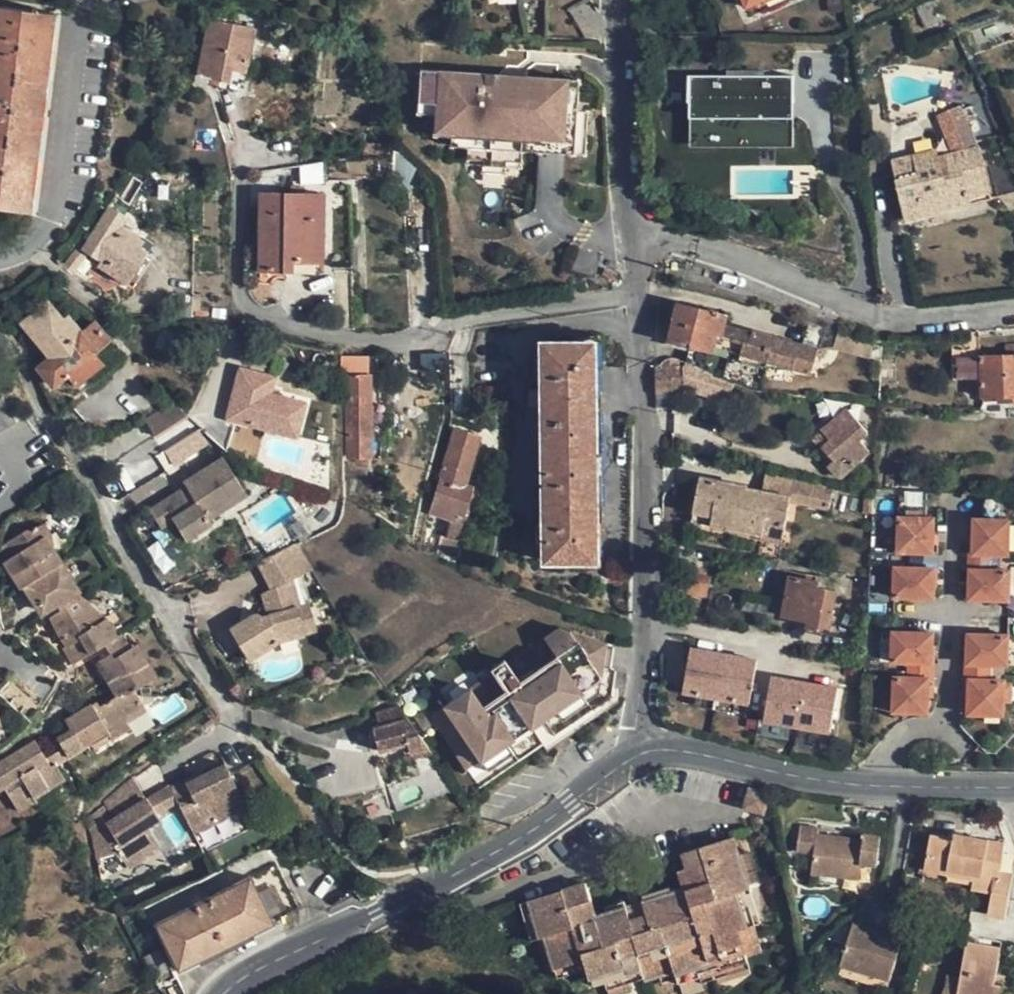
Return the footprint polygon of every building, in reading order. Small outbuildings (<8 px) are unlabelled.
[(745,8),(759,2),(765,0),(741,0),(745,8)] [(759,2),(762,11),(789,0),(765,0),(759,2)] [(0,8),(0,208),(30,213),(54,15),(0,8)] [(234,63),(247,65),(253,30),(209,21),(199,76),(229,82),(228,89),(241,92),(244,74),(233,71),(234,63)] [(244,74),(247,65),(234,63),(233,71),(244,74)] [(731,77),(692,76),(691,103),(712,103),(712,138),(762,138),(762,133),(792,135),(792,117),(773,114),(773,103),(796,104),(796,78),(767,78),(767,73),(731,72),(731,77)] [(507,80),(424,75),(422,120),(440,120),(439,138),(456,139),(455,152),(474,152),(473,166),(489,167),(489,179),(512,180),(512,173),(527,175),(528,156),(545,157),(546,144),(581,146),(584,84),(528,81),(528,91),(507,89),(507,80)] [(528,81),(507,80),(507,89),(528,91),(528,81)] [(712,138),(712,103),(691,103),(691,147),(796,150),(796,104),(773,103),(773,114),(792,117),(792,135),(762,133),(762,138),(712,138)] [(925,216),(991,200),(978,148),(972,133),(946,143),(951,155),(914,164),(916,174),(896,180),(902,204),(921,200),(925,216)] [(382,153),(383,143),(364,144),(363,154),(382,153)] [(890,160),(896,180),(916,174),(914,164),(911,154),(890,160)] [(357,159),(325,163),(324,185),(350,186),(349,177),(357,177),(357,159)] [(323,195),(261,193),(260,270),(322,270),(323,195)] [(902,204),(905,221),(925,216),(921,200),(902,204)] [(125,218),(109,208),(85,249),(78,246),(62,268),(71,275),(89,252),(102,261),(98,266),(125,284),(146,253),(137,248),(143,240),(120,225),(125,218)] [(109,340),(95,322),(80,334),(68,319),(63,323),(48,304),(23,323),(51,357),(39,369),(53,386),(67,374),(93,353),(109,340)] [(724,326),(726,317),(677,305),(668,340),(687,345),(681,362),(754,388),(768,336),(752,332),(752,334),(724,326)] [(591,345),(541,345),(545,562),(593,561),(591,345)] [(1001,346),(1001,356),(980,356),(980,346),(952,346),(953,374),(981,374),(983,397),(997,397),(997,402),(1013,402),(1013,346),(1001,346)] [(93,353),(67,374),(76,385),(101,364),(93,353)] [(341,358),(341,376),(347,376),(347,456),(371,457),(369,375),(367,375),(367,357),(341,358)] [(443,370),(444,357),(420,357),(420,371),(443,370)] [(652,396),(662,397),(668,396),(668,393),(674,392),(673,366),(657,365),(652,366),(652,396)] [(261,377),(227,370),(224,387),(231,389),(224,422),(272,432),(279,397),(258,393),(261,377)] [(217,421),(224,422),(231,389),(224,387),(217,421)] [(0,400),(0,432),(16,423),(2,398),(0,400)] [(194,432),(193,430),(171,405),(143,423),(160,449),(163,452),(194,432)] [(856,405),(848,413),(867,435),(875,427),(856,405)] [(859,443),(867,435),(848,413),(845,410),(822,431),(830,440),(822,449),(834,462),(828,469),(840,481),(869,454),(859,443)] [(175,446),(185,460),(209,444),(199,430),(175,446)] [(813,438),(822,449),(830,440),(822,431),(813,438)] [(436,479),(427,512),(465,525),(475,489),(464,485),(477,438),(458,433),(444,481),(436,479)] [(187,487),(150,511),(161,528),(173,520),(186,540),(211,524),(209,518),(246,495),(222,458),(184,482),(187,487)] [(765,473),(762,492),(790,497),(793,479),(765,473)] [(790,497),(762,492),(747,488),(747,485),(700,477),(693,514),(711,517),(709,526),(763,537),(765,526),(783,529),(790,497)] [(833,511),(837,494),(818,489),(813,506),(833,511)] [(931,518),(930,494),(907,493),(905,517),(931,518)] [(987,494),(986,520),(1013,522),(1013,513),(1013,494),(987,494)] [(873,514),(874,497),(865,497),(865,513),(873,514)] [(691,522),(709,526),(711,517),(693,514),(691,522)] [(931,518),(905,517),(902,550),(915,551),(940,552),(941,534),(937,534),(939,518),(931,518)] [(986,520),(976,520),(975,536),(973,537),(972,554),(998,555),(1011,556),(1013,522),(986,520)] [(150,681),(130,649),(122,634),(116,638),(107,621),(78,596),(80,592),(52,548),(51,534),(44,525),(27,530),(3,546),(11,558),(4,562),(20,590),(23,588),(33,603),(36,601),(45,615),(59,607),(62,613),(54,618),(61,631),(58,634),(68,648),(65,651),(73,665),(104,646),(110,655),(96,664),(116,697),(100,707),(98,702),(73,717),(78,725),(72,729),(57,738),(62,748),(68,757),(82,748),(83,751),(91,746),(94,751),(130,730),(126,722),(130,714),(144,707),(135,691),(150,681)] [(782,541),(783,529),(765,526),(763,537),(782,541)] [(456,541),(442,537),(438,554),(453,557),(456,541)] [(4,562),(11,558),(3,546),(0,548),(0,556),(4,562)] [(256,573),(272,597),(276,603),(295,592),(313,580),(292,550),(256,573)] [(940,552),(915,551),(913,565),(939,566),(940,552)] [(998,555),(972,554),(971,567),(998,569),(998,555)] [(913,565),(898,565),(897,597),(935,598),(936,585),(938,585),(939,566),(913,565)] [(1011,602),(1012,569),(998,569),(971,567),(970,587),(973,586),(972,600),(1011,602)] [(706,598),(708,580),(676,574),(672,592),(706,598)] [(820,577),(819,583),(789,578),(781,617),(807,622),(806,628),(829,632),(836,593),(822,590),(823,584),(827,585),(828,578),(820,577)] [(280,651),(306,644),(300,618),(295,592),(276,603),(272,597),(263,602),(264,609),(268,624),(261,629),(254,625),(230,640),(251,670),(280,651)] [(254,623),(254,625),(261,629),(268,624),(264,609),(254,623)] [(311,614),(300,618),(306,644),(317,641),(311,614)] [(509,666),(505,663),(493,671),(495,675),(432,720),(479,784),(610,694),(615,679),(598,665),(602,647),(556,632),(509,666)] [(933,646),(933,634),(897,632),(895,659),(912,659),(936,660),(937,647),(933,646)] [(1011,642),(1011,637),(973,634),(973,635),(973,647),(969,647),(969,661),(994,662),(1009,663),(1011,642)] [(138,645),(130,649),(150,681),(157,677),(138,645)] [(689,645),(679,695),(747,708),(757,658),(689,645)] [(936,660),(912,659),(911,675),(936,675),(936,660)] [(994,678),(994,662),(969,661),(967,677),(994,678)] [(12,678),(32,697),(36,694),(15,674),(12,678)] [(911,675),(899,674),(897,708),(931,710),(932,695),(935,695),(936,675),(911,675)] [(762,725),(830,735),(837,685),(768,676),(762,725)] [(994,678),(967,677),(966,695),(970,696),(969,711),(1002,714),(1005,678),(994,678)] [(12,678),(0,691),(0,695),(19,712),(32,697),(12,678)] [(372,726),(379,752),(407,745),(410,754),(428,748),(398,707),(396,707),(394,708),(377,712),(380,724),(372,726)] [(67,721),(72,729),(78,725),(73,717),(67,721)] [(288,744),(289,742),(289,738),(288,737),(285,735),(281,735),(278,737),(277,741),(278,745),(281,747),(285,746),(288,744)] [(9,758),(0,764),(0,790),(5,788),(19,812),(35,802),(33,800),(65,780),(55,765),(51,767),(45,758),(35,742),(21,750),(9,758)] [(62,748),(45,758),(51,767),(55,765),(68,757),(62,748)] [(181,808),(195,833),(247,804),(225,766),(189,784),(187,781),(181,784),(179,783),(170,788),(181,808)] [(181,808),(170,788),(146,801),(116,820),(107,806),(86,820),(92,833),(100,861),(121,856),(130,869),(163,848),(148,827),(181,808)] [(137,788),(107,806),(116,820),(146,801),(137,788)] [(763,816),(770,796),(749,789),(744,810),(763,816)] [(797,829),(814,834),(814,824),(798,822),(797,829)] [(860,839),(814,834),(797,829),(794,847),(812,849),(809,873),(858,877),(860,862),(876,864),(877,851),(879,835),(861,833),(860,839)] [(946,871),(972,878),(970,889),(992,893),(988,913),(1003,916),(1012,875),(997,872),(1004,845),(952,834),(950,840),(929,835),(922,869),(922,868),(943,873),(946,871)] [(744,892),(751,890),(735,839),(681,855),(687,871),(678,874),(682,889),(596,916),(587,885),(528,904),(540,940),(544,937),(554,972),(585,962),(590,981),(604,977),(608,991),(673,970),(679,986),(763,959),(744,892)] [(297,906),(277,867),(159,927),(180,969),(253,933),(251,929),(297,906)] [(922,868),(922,869),(920,878),(970,889),(972,878),(946,871),(943,873),(922,868)] [(856,888),(858,877),(809,873),(808,882),(856,888)] [(840,958),(890,972),(900,936),(850,923),(840,958)] [(957,993),(1009,993),(1011,985),(1003,983),(1006,948),(964,941),(957,993)] [(887,981),(890,972),(840,958),(837,966),(887,981)] [(942,993),(953,993),(957,975),(946,973),(942,993)]
